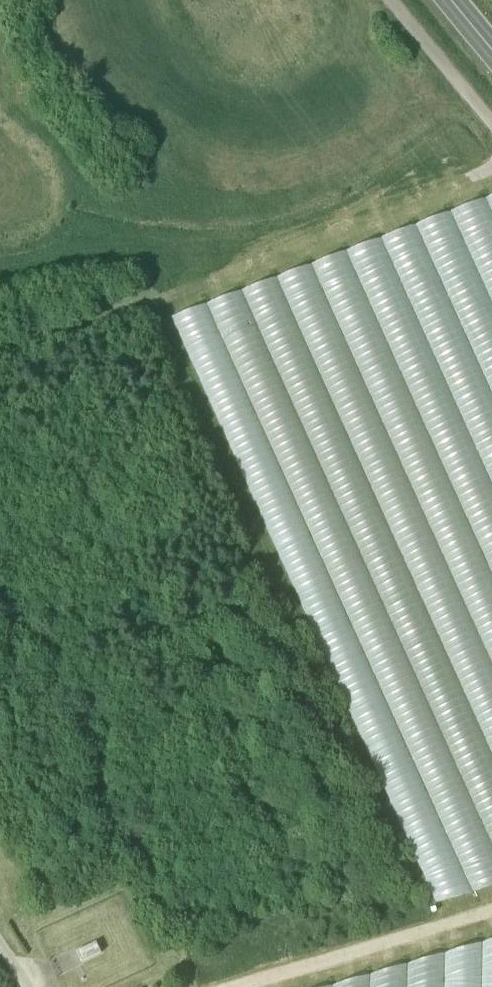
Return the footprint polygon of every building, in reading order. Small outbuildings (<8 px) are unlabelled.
[(80,949),(84,959),(100,952),(96,942),(80,949)]
